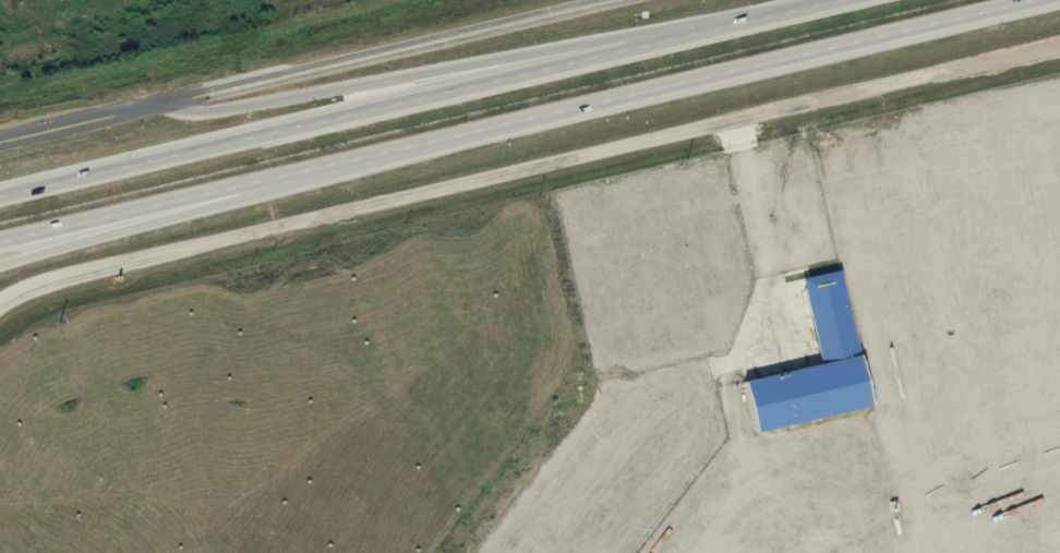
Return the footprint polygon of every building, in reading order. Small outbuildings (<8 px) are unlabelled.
[(745,381),(755,432),(870,410),(844,271),(804,279),(820,366),(745,381)]
